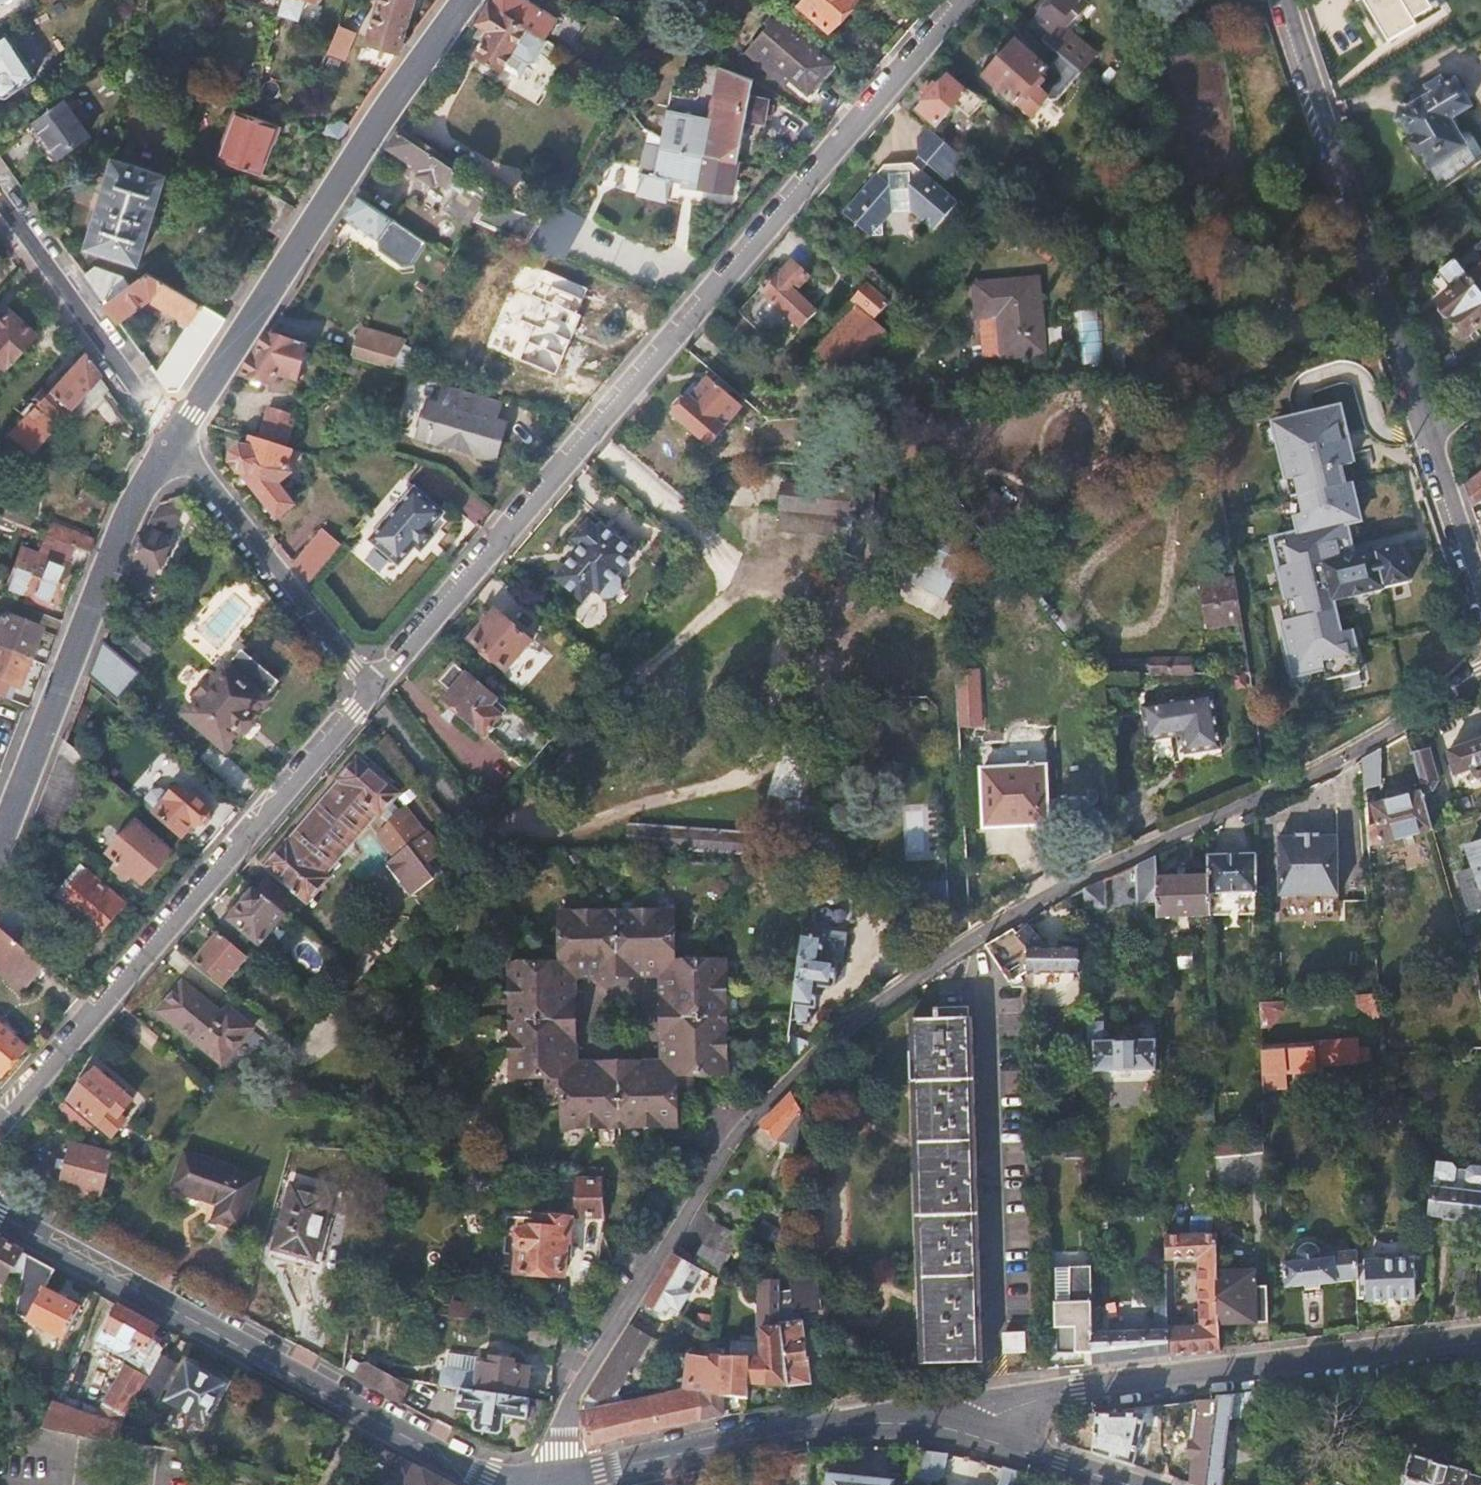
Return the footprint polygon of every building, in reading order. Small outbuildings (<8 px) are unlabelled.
[(34,4),(32,0),(0,0),(0,21),(34,4)] [(281,12),(300,17),(304,0),(285,0),(281,12)] [(402,50),(411,38),(404,36),(413,0),(380,0),(368,39),(402,50)] [(528,0),(494,0),(492,4),(546,39),(558,19),(528,0)] [(800,2),(831,28),(854,0),(801,0),(800,2)] [(1059,56),(1066,62),(1079,73),(1096,55),(1067,29),(1087,5),(1082,0),(1047,0),(1036,13),(1040,16),(1032,24),(1046,36),(1042,41),(1059,56)] [(1390,41),(1416,27),(1412,21),(1431,11),(1425,0),(1367,0),(1390,41)] [(546,39),(492,4),(479,21),(492,30),(476,53),(500,70),(500,69),(511,55),(526,66),(533,65),(550,42),(546,39)] [(1226,16),(1228,30),(1236,29),(1233,14),(1226,16)] [(834,62),(780,15),(749,50),(778,74),(783,68),(809,89),(834,62)] [(1216,18),(1214,19),(1218,32),(1228,30),(1226,16),(1216,18)] [(338,31),(330,52),(346,58),(355,33),(340,26),(338,31)] [(6,94),(35,75),(6,33),(0,38),(0,93),(6,94)] [(1059,99),(1081,74),(1079,73),(1066,62),(1059,56),(1048,69),(1017,43),(987,77),(1031,117),(1048,99),(1050,102),(1059,99)] [(511,55),(500,69),(515,80),(526,66),(511,55)] [(148,74),(151,67),(136,62),(134,69),(148,74)] [(703,152),(738,158),(745,120),(763,123),(764,118),(770,119),(773,104),(768,103),(768,97),(749,94),(754,77),(720,66),(709,123),(703,152)] [(969,118),(983,100),(969,88),(966,91),(948,76),(937,88),(935,85),(923,96),(927,99),(918,111),(938,127),(955,106),(969,118)] [(1467,104),(1452,82),(1449,84),(1447,82),(1444,84),(1445,86),(1443,88),(1438,80),(1412,96),(1417,104),(1397,117),(1430,168),(1443,159),(1456,180),(1474,165),(1476,164),(1458,136),(1446,117),(1467,104)] [(88,133),(65,100),(36,120),(59,153),(88,133)] [(262,172),(272,142),(267,139),(274,122),(239,109),(222,158),(262,172)] [(661,126),(659,135),(657,143),(703,152),(709,123),(663,115),(661,126)] [(325,133),(341,139),(350,124),(343,120),(330,124),(325,133)] [(267,139),(272,142),(278,124),(274,122),(267,139)] [(945,179),(964,156),(927,125),(916,137),(926,147),(919,156),(945,179)] [(489,187),(400,131),(398,129),(389,144),(389,146),(419,165),(417,171),(431,181),(435,176),(459,190),(464,187),(473,194),(466,204),(454,196),(446,209),(470,224),(472,220),(489,187)] [(1470,131),(1465,131),(1458,136),(1476,164),(1480,160),(1480,149),(1470,131)] [(659,135),(641,133),(634,172),(651,175),(653,166),(675,176),(733,186),(738,158),(703,152),(657,143),(659,135)] [(1039,168),(1049,157),(1045,153),(1036,163),(1039,168)] [(137,262),(168,173),(117,155),(86,242),(137,262)] [(1430,168),(1443,189),(1450,185),(1456,180),(1443,159),(1430,168)] [(886,222),(896,213),(895,200),(910,200),(910,207),(934,229),(959,201),(913,163),(906,168),(892,168),(885,166),(846,214),(873,237),(886,237),(886,222)] [(256,221),(279,235),(297,207),(275,191),(256,221)] [(427,241),(359,193),(345,215),(380,239),(381,249),(403,263),(412,262),(427,241)] [(536,224),(488,198),(477,219),(525,240),(536,224)] [(553,221),(543,246),(564,256),(574,230),(553,221)] [(1473,281),(1468,274),(1456,260),(1440,271),(1454,288),(1443,298),(1439,299),(1437,308),(1447,319),(1453,318),(1467,335),(1480,323),(1480,291),(1473,281)] [(1468,274),(1480,291),(1480,263),(1468,274)] [(789,289),(794,285),(798,288),(805,279),(792,265),(783,275),(778,272),(735,316),(777,355),(816,314),(789,289)] [(97,268),(86,276),(105,302),(130,283),(124,273),(97,268)] [(130,283),(105,302),(118,320),(151,295),(191,319),(156,374),(167,389),(180,389),(227,315),(150,269),(130,283)] [(975,310),(977,310),(994,308),(1001,351),(1044,347),(1032,271),(971,278),(975,310)] [(855,298),(877,316),(888,305),(866,287),(855,298)] [(535,326),(534,327),(527,342),(562,357),(580,316),(531,295),(521,319),(535,326)] [(895,335),(911,319),(891,301),(888,305),(877,316),(875,319),(895,335)] [(994,308),(977,310),(984,352),(1001,351),(994,308)] [(850,380),(888,334),(872,321),(859,310),(820,353),(850,380)] [(32,339),(15,325),(18,321),(7,311),(4,316),(1,314),(0,316),(0,368),(3,371),(32,339)] [(362,327),(353,356),(393,367),(407,343),(362,327)] [(309,343),(270,332),(244,372),(242,376),(272,384),(277,372),(297,378),(309,343)] [(99,378),(82,355),(46,395),(40,388),(31,396),(37,403),(11,432),(32,451),(34,450),(64,416),(99,378)] [(1130,355),(1111,358),(1113,367),(1132,364),(1130,355)] [(106,388),(99,378),(64,416),(72,425),(106,388)] [(707,380),(690,398),(684,400),(680,399),(675,405),(674,408),(676,413),(675,417),(710,447),(742,409),(707,380)] [(505,401),(448,384),(442,403),(432,400),(431,407),(424,412),(419,427),(422,431),(420,439),(441,445),(442,436),(478,447),(475,456),(497,463),(509,425),(499,422),(505,401)] [(285,446),(294,415),(267,407),(258,438),(285,446)] [(1343,408),(1269,423),(1297,536),(1272,548),(1285,599),(1268,604),(1295,691),(1347,671),(1347,659),(1361,656),(1349,630),(1341,630),(1335,608),(1414,594),(1404,544),(1356,558),(1346,529),(1364,529),(1352,485),(1343,485),(1343,471),(1354,470),(1343,408)] [(258,438),(252,436),(248,446),(243,443),(230,449),(228,458),(240,474),(242,472),(279,517),(287,511),(295,505),(278,483),(291,473),(288,470),(289,461),(292,448),(285,446),(258,438)] [(441,445),(475,456),(478,447),(442,436),(441,445)] [(34,450),(32,451),(27,456),(3,521),(89,554),(95,540),(32,516),(54,462),(34,450)] [(1464,482),(1472,507),(1480,500),(1480,470),(1464,482)] [(862,488),(789,484),(788,507),(861,512),(862,488)] [(1000,485),(973,506),(991,529),(1017,507),(1000,485)] [(383,526),(413,552),(416,549),(422,554),(436,538),(431,532),(445,515),(415,489),(383,526)] [(166,514),(157,511),(148,530),(158,534),(166,514)] [(934,517),(913,554),(957,581),(979,544),(934,517)] [(400,567),(413,552),(383,526),(370,541),(400,567)] [(589,553),(575,570),(570,569),(564,577),(564,583),(562,585),(592,610),(603,596),(613,605),(623,603),(629,595),(627,586),(625,583),(643,560),(609,529),(605,534),(596,526),(579,545),(589,553)] [(158,534),(148,530),(136,556),(132,565),(151,572),(155,573),(159,562),(162,562),(167,551),(164,549),(168,538),(158,534)] [(324,530),(296,562),(312,582),(343,545),(324,530)] [(22,551),(7,590),(53,608),(68,569),(22,551)] [(151,572),(132,565),(128,577),(147,584),(151,572)] [(1241,622),(1235,581),(1202,587),(1209,628),(1241,622)] [(499,613),(474,642),(506,671),(531,642),(499,613)] [(39,631),(0,617),(0,618),(0,650),(28,659),(39,631)] [(105,635),(92,670),(118,694),(142,669),(105,635)] [(9,700),(15,687),(18,686),(28,659),(0,650),(0,697),(9,700)] [(187,716),(199,725),(198,728),(200,735),(211,745),(216,744),(219,744),(221,743),(228,748),(241,731),(248,732),(254,724),(253,718),(266,702),(263,698),(279,681),(242,650),(213,684),(208,681),(195,696),(199,700),(187,716)] [(1154,661),(1153,674),(1197,673),(1195,658),(1154,661)] [(441,692),(499,748),(528,719),(492,688),(489,692),(464,669),(441,692)] [(990,724),(987,670),(965,671),(966,725),(990,724)] [(1218,746),(1210,693),(1140,703),(1146,739),(1182,733),(1185,751),(1218,746)] [(1447,749),(1456,774),(1474,767),(1475,774),(1480,777),(1480,739),(1447,749)] [(1382,787),(1381,749),(1363,759),(1365,787),(1382,787)] [(1424,791),(1425,793),(1436,791),(1441,781),(1432,750),(1415,756),(1424,791)] [(767,792),(794,800),(805,759),(779,751),(767,792)] [(338,779),(340,781),(349,789),(332,809),(325,800),(321,804),(320,802),(314,808),(314,813),(310,817),(317,823),(304,840),(296,833),(288,843),(286,841),(266,865),(308,901),(328,878),(324,872),(341,853),(346,856),(354,846),(352,842),(377,814),(380,817),(399,795),(358,758),(338,779)] [(989,769),(989,828),(1052,826),(1052,766),(989,769)] [(349,789),(340,781),(325,800),(332,809),(349,789)] [(178,784),(155,811),(188,841),(198,827),(201,829),(216,810),(186,784),(183,788),(178,784)] [(1435,831),(1433,824),(1425,793),(1424,791),(1375,805),(1379,823),(1368,826),(1369,846),(1384,842),(1385,845),(1435,831)] [(426,828),(404,804),(375,835),(388,851),(404,838),(407,841),(426,828)] [(310,817),(296,833),(304,840),(317,823),(310,817)] [(110,853),(120,861),(116,868),(128,877),(132,873),(144,882),(171,851),(137,821),(110,853)] [(751,853),(752,832),(632,822),(630,844),(751,853)] [(452,863),(426,831),(385,862),(411,895),(452,863)] [(1320,838),(1320,836),(1298,836),(1298,838),(1280,838),(1279,897),(1338,898),(1339,839),(1320,838)] [(1470,848),(1477,868),(1459,873),(1469,911),(1480,908),(1480,844),(1470,848)] [(1208,855),(1208,875),(1208,894),(1257,893),(1256,853),(1208,855)] [(1156,855),(1137,864),(1138,897),(1157,896),(1156,876),(1156,855)] [(123,903),(83,869),(58,897),(64,902),(57,912),(75,928),(81,922),(96,934),(123,903)] [(1156,876),(1157,896),(1157,917),(1209,914),(1209,907),(1208,894),(1208,875),(1156,876)] [(1086,888),(1084,889),(1084,904),(1105,905),(1105,879),(1092,881),(1086,888)] [(258,890),(284,911),(354,968),(374,949),(346,925),(339,933),(312,912),(309,916),(267,880),(258,890)] [(258,890),(256,888),(243,903),(236,903),(231,910),(233,916),(232,918),(259,941),(284,911),(258,890)] [(959,922),(970,922),(969,908),(969,891),(930,892),(931,909),(959,908),(959,922)] [(2,898),(0,903),(0,925),(22,944),(35,927),(2,898)] [(669,903),(639,906),(644,957),(673,954),(687,936),(673,937),(669,903)] [(399,904),(376,926),(385,935),(409,912),(399,904)] [(639,906),(611,909),(617,959),(644,957),(639,906)] [(611,909),(584,912),(588,962),(617,959),(611,909)] [(545,950),(545,953),(560,965),(588,962),(584,912),(555,915),(557,948),(545,950)] [(47,966),(22,944),(0,925),(0,969),(25,991),(47,966)] [(987,945),(1008,980),(1030,972),(1078,973),(1078,948),(1044,949),(1029,927),(1017,932),(1015,928),(987,945)] [(827,928),(826,935),(827,935),(825,951),(829,959),(838,960),(841,964),(848,965),(853,931),(827,928)] [(807,932),(794,1022),(809,1024),(813,1021),(815,1008),(818,1008),(820,990),(826,987),(836,988),(840,985),(842,965),(841,964),(838,960),(829,959),(825,951),(827,935),(826,935),(807,932)] [(219,935),(195,962),(223,985),(246,957),(219,935)] [(689,936),(687,936),(673,954),(676,983),(729,978),(726,948),(690,952),(689,936)] [(560,965),(545,953),(543,966),(509,971),(513,1000),(563,994),(560,965)] [(676,983),(673,954),(644,957),(617,959),(588,962),(560,965),(563,994),(566,1023),(569,1048),(573,1079),(599,1076),(628,1073),(657,1069),(668,1068),(687,1084),(704,1082),(702,1065),(684,1052),(682,1036),(679,1011),(676,983)] [(732,1005),(729,978),(676,983),(679,1011),(732,1005)] [(225,1062),(255,1027),(232,1007),(224,1014),(185,983),(162,1010),(225,1062)] [(563,994),(513,1000),(516,1028),(566,1023),(563,994)] [(1379,996),(1358,998),(1359,1008),(1374,1020),(1381,1020),(1379,996)] [(1260,1003),(1261,1024),(1268,1024),(1283,1011),(1284,1002),(1260,1003)] [(735,1032),(732,1005),(679,1011),(682,1036),(735,1032)] [(936,1009),(936,1019),(912,1020),(922,1364),(980,1363),(969,1009),(936,1009)] [(1103,1016),(1087,1016),(1088,1046),(1104,1047),(1105,1072),(1154,1071),(1153,1042),(1105,1043),(1103,1016)] [(566,1023),(516,1028),(519,1055),(569,1048),(566,1023)] [(2,1076),(26,1048),(0,1024),(0,1074),(2,1076)] [(738,1062),(735,1032),(682,1036),(684,1052),(702,1065),(738,1062)] [(792,1035),(787,1068),(813,1043),(792,1035)] [(1261,1043),(1263,1087),(1287,1086),(1286,1071),(1324,1071),(1325,1065),(1370,1065),(1368,1052),(1358,1051),(1357,1042),(1261,1043)] [(1104,1047),(1088,1046),(1089,1072),(1105,1072),(1104,1047)] [(569,1048),(519,1055),(522,1085),(557,1080),(560,1097),(573,1096),(577,1129),(605,1126),(599,1076),(573,1079),(569,1048)] [(1388,1053),(1389,1077),(1399,1078),(1398,1053),(1388,1053)] [(690,1118),(687,1084),(668,1068),(657,1069),(661,1121),(690,1118)] [(1349,1083),(1385,1081),(1384,1068),(1340,1071),(1340,1084),(1349,1083)] [(634,1124),(661,1121),(657,1069),(628,1073),(634,1124)] [(94,1076),(86,1084),(72,1100),(125,1145),(139,1129),(121,1114),(134,1101),(99,1070),(94,1076)] [(84,1082),(86,1084),(94,1076),(90,1073),(87,1074),(83,1078),(84,1082)] [(605,1126),(634,1124),(628,1073),(599,1076),(605,1126)] [(751,1137),(750,1139),(770,1156),(782,1142),(798,1145),(803,1113),(794,1093),(751,1137)] [(79,1132),(88,1121),(61,1098),(51,1109),(79,1132)] [(103,1195),(114,1155),(74,1144),(62,1185),(103,1195)] [(187,1152),(175,1187),(225,1205),(218,1222),(244,1231),(261,1178),(187,1152)] [(1217,1185),(1265,1178),(1264,1152),(1216,1157),(1217,1185)] [(793,1182),(796,1161),(784,1160),(782,1180),(793,1182)] [(1480,1218),(1480,1165),(1471,1164),(1471,1167),(1457,1166),(1458,1162),(1437,1161),(1435,1183),(1433,1185),(1431,1211),(1437,1212),(1438,1217),(1448,1218),(1448,1215),(1466,1215),(1466,1220),(1478,1222),(1478,1218),(1480,1218)] [(580,1214),(605,1217),(607,1181),(581,1180),(580,1214)] [(292,1190),(274,1258),(313,1270),(333,1198),(310,1191),(308,1194),(292,1190)] [(1200,1263),(1218,1262),(1218,1234),(1213,1234),(1212,1213),(1192,1215),(1191,1225),(1182,1226),(1181,1236),(1166,1235),(1166,1259),(1200,1257),(1200,1263)] [(568,1244),(568,1222),(541,1220),(541,1229),(522,1228),(519,1273),(561,1278),(563,1244),(568,1244)] [(755,1234),(783,1251),(786,1235),(763,1220),(755,1234)] [(735,1247),(739,1237),(717,1227),(713,1235),(735,1247)] [(713,1235),(708,1247),(729,1259),(735,1247),(713,1235)] [(1355,1235),(1332,1236),(1332,1248),(1356,1248),(1355,1235)] [(1287,1280),(1357,1277),(1356,1263),(1356,1248),(1332,1248),(1332,1236),(1317,1237),(1315,1243),(1309,1240),(1303,1240),(1298,1245),(1288,1245),(1288,1255),(1285,1257),(1287,1280)] [(6,1283),(9,1281),(23,1289),(29,1255),(0,1239),(0,1280),(6,1283)] [(702,1260),(723,1270),(729,1259),(708,1247),(702,1260)] [(663,1276),(646,1303),(663,1313),(670,1303),(678,1290),(695,1262),(676,1253),(663,1276)] [(57,1270),(29,1255),(23,1289),(19,1314),(64,1339),(82,1310),(47,1290),(57,1270)] [(1472,1258),(1456,1256),(1452,1288),(1468,1290),(1472,1258)] [(1416,1294),(1426,1294),(1425,1260),(1413,1260),(1411,1258),(1365,1260),(1363,1263),(1356,1263),(1357,1277),(1358,1297),(1366,1297),(1366,1301),(1416,1298),(1416,1294)] [(1156,1333),(1168,1333),(1168,1328),(1166,1259),(1153,1260),(1156,1333)] [(1202,1325),(1220,1324),(1219,1273),(1218,1262),(1200,1263),(1200,1267),(1202,1325)] [(1088,1364),(1095,1364),(1094,1333),(1093,1265),(1060,1266),(1060,1300),(1057,1300),(1056,1327),(1061,1328),(1062,1353),(1087,1351),(1088,1364)] [(1220,1324),(1269,1319),(1268,1284),(1257,1284),(1255,1271),(1219,1273),(1220,1324)] [(819,1308),(816,1272),(792,1274),(797,1311),(819,1308)] [(678,1290),(670,1303),(679,1307),(686,1294),(678,1290)] [(467,1302),(450,1299),(447,1317),(490,1323),(494,1302),(468,1298),(467,1302)] [(777,1314),(789,1386),(812,1383),(803,1322),(800,1322),(800,1317),(791,1317),(788,1304),(777,1306),(777,1309),(777,1314)] [(146,1348),(160,1326),(141,1316),(121,1305),(102,1339),(123,1351),(134,1345),(135,1342),(146,1348)] [(703,1421),(725,1415),(726,1398),(750,1397),(750,1384),(789,1386),(777,1314),(762,1314),(763,1354),(713,1352),(710,1387),(705,1388),(703,1421)] [(590,1446),(703,1421),(705,1388),(710,1387),(713,1352),(703,1352),(702,1353),(690,1353),(688,1369),(681,1368),(680,1385),(650,1392),(643,1393),(629,1397),(620,1390),(652,1337),(633,1324),(606,1367),(587,1397),(586,1419),(590,1446)] [(1219,1350),(1220,1347),(1220,1324),(1202,1325),(1183,1327),(1168,1328),(1168,1333),(1168,1352),(1168,1355),(1206,1351),(1219,1350)] [(1026,1333),(1004,1333),(1006,1352),(1026,1352),(1026,1333)] [(1139,1357),(1168,1352),(1168,1333),(1156,1333),(1094,1333),(1095,1364),(1139,1357)] [(177,1357),(162,1349),(158,1357),(143,1386),(157,1393),(177,1357)] [(54,1400),(42,1428),(114,1440),(143,1386),(158,1357),(144,1350),(141,1354),(136,1353),(133,1357),(132,1356),(104,1409),(101,1408),(101,1401),(89,1400),(88,1406),(81,1404),(83,1398),(67,1395),(64,1402),(54,1400)] [(446,1385),(463,1388),(528,1399),(533,1368),(515,1367),(515,1360),(495,1357),(494,1362),(450,1355),(446,1385)] [(226,1382),(189,1362),(169,1400),(208,1419),(226,1382)] [(354,1376),(401,1403),(410,1385),(395,1376),(370,1362),(361,1363),(354,1376)] [(529,1419),(533,1400),(528,1399),(463,1388),(460,1409),(474,1410),(477,1416),(474,1427),(480,1432),(500,1435),(504,1431),(505,1420),(512,1416),(529,1419)] [(1225,1470),(1222,1471),(1227,1421),(1267,1421),(1267,1393),(1260,1394),(1256,1392),(1217,1397),(1215,1399),(1206,1484),(1223,1484),(1225,1470)] [(1194,1484),(1206,1484),(1215,1399),(1196,1400),(1201,1419),(1198,1420),(1195,1441),(1190,1444),(1190,1457),(1195,1460),(1191,1484),(1194,1484)] [(1114,1459),(1134,1466),(1139,1413),(1124,1413),(1097,1413),(1096,1413),(1093,1453),(1114,1459)] [(922,1451),(914,1484),(928,1484),(932,1480),(942,1477),(947,1454),(930,1452),(922,1451)] [(432,1474),(402,1458),(389,1482),(394,1484),(452,1484),(432,1474)] [(1471,1478),(1471,1475),(1414,1458),(1405,1484),(1480,1484),(1480,1481),(1471,1478)] [(1003,1468),(1000,1484),(1023,1484),(1025,1475),(1003,1468)] [(894,1482),(829,1475),(828,1484),(893,1484),(894,1482)]
